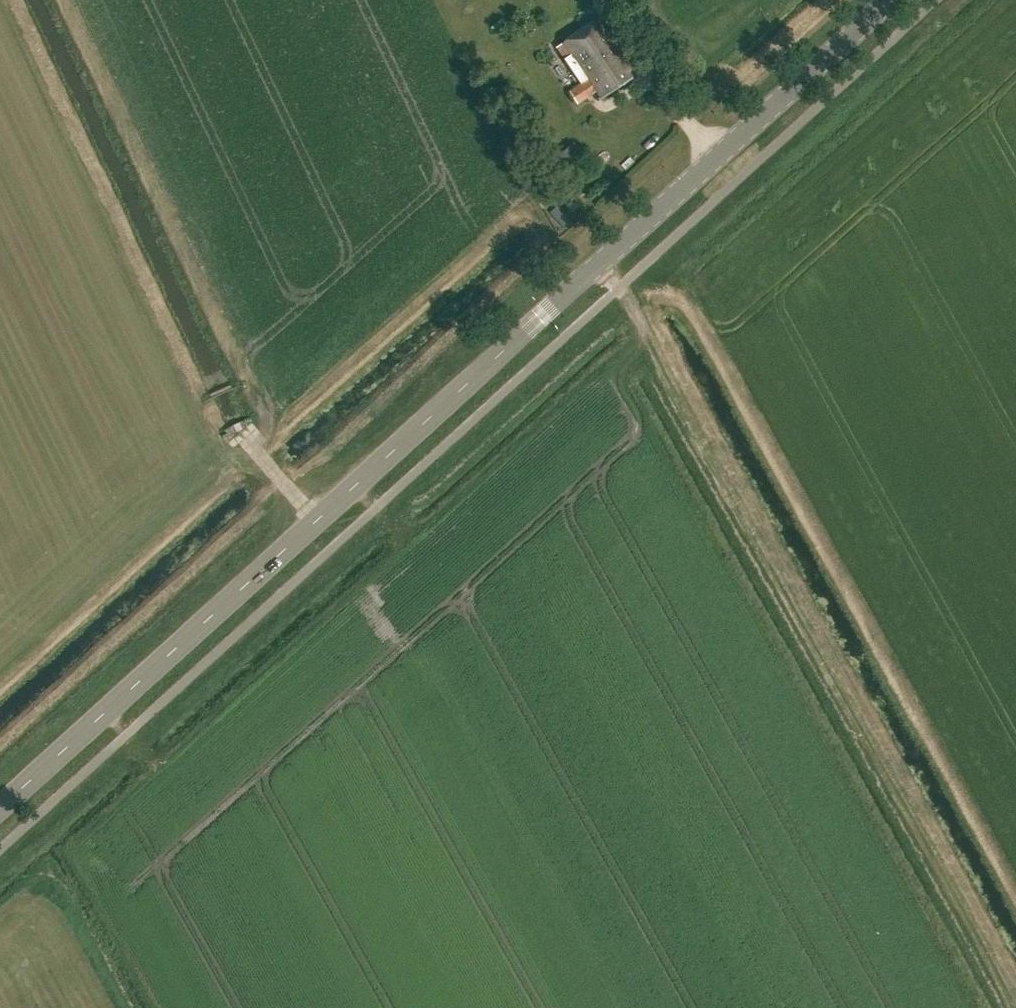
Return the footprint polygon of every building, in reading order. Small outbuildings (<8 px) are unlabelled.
[(631,70),(598,20),(557,48),(581,83),(569,91),(577,104),(595,92),(602,99),(631,79),(627,73),(631,70)]
